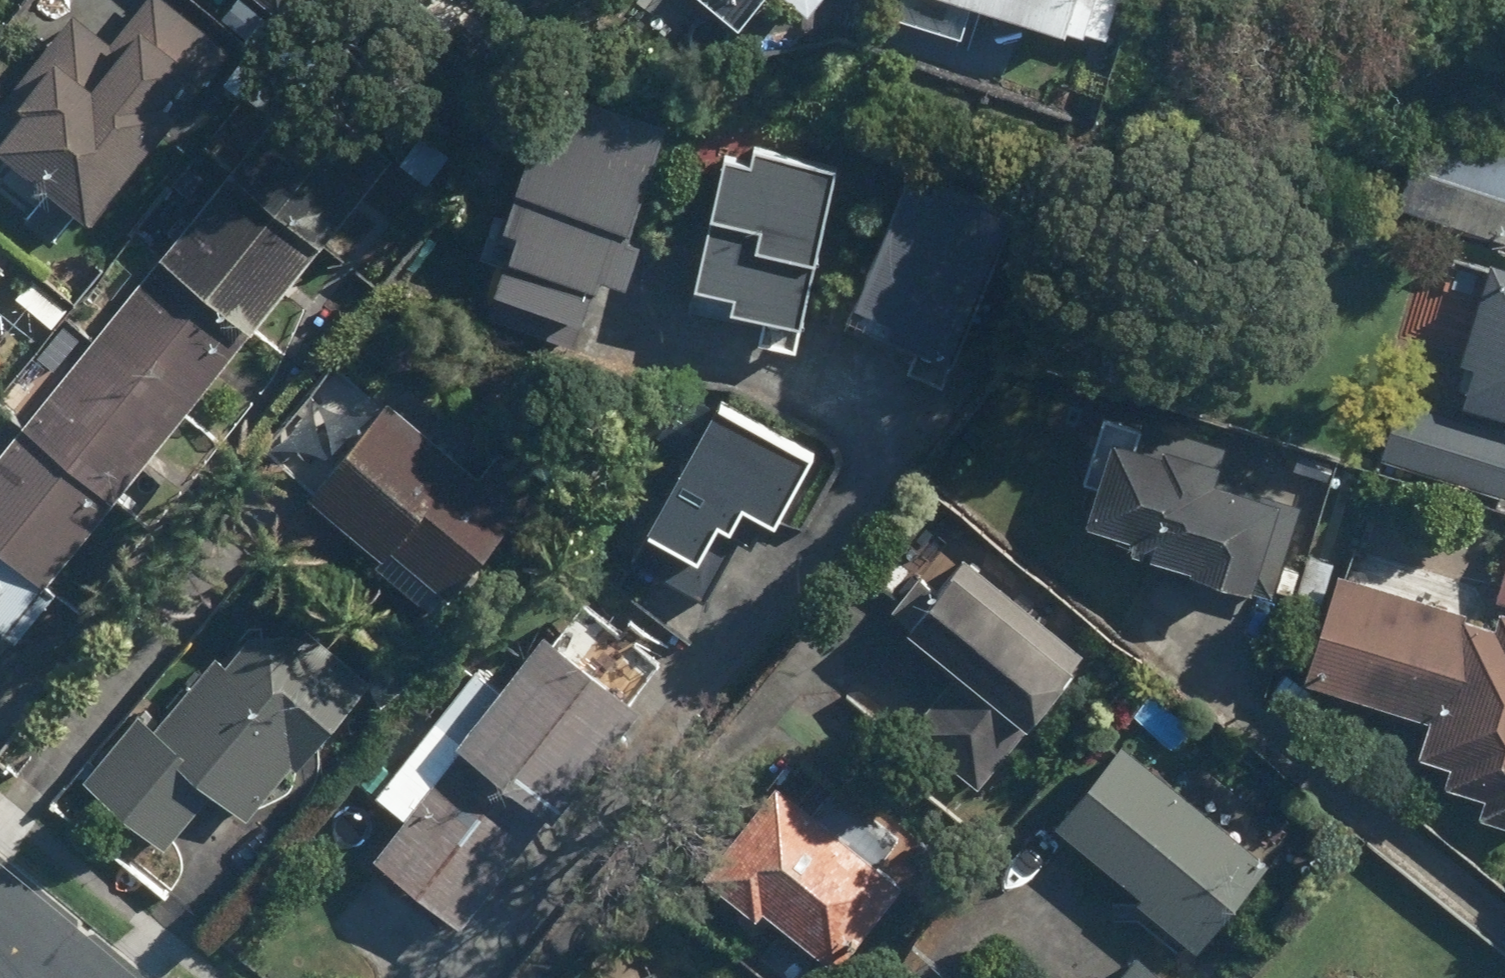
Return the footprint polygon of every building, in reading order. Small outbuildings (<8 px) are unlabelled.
[(91,198),(112,214),(198,103),(183,91),(203,65),(218,77),(242,46),(227,34),(183,0),(147,0),(121,33),(87,7),(0,119),(0,127),(60,174),(26,219),(57,242),(91,198)] [(628,19),(710,83),(776,0),(643,0),(628,19)] [(819,14),(830,0),(802,0),(819,14)] [(907,12),(980,35),(991,0),(911,0),(907,12)] [(1101,31),(1110,0),(1000,0),(1101,31)] [(406,155),(312,79),(171,255),(265,330),(406,155)] [(495,316),(589,345),(599,313),(602,314),(612,280),(618,282),(621,271),(649,280),(663,234),(647,229),(680,123),(566,88),(524,221),(536,225),(531,242),(527,241),(514,284),(506,281),(495,316)] [(1426,126),(1403,205),(1504,235),(1504,149),(1426,126)] [(756,159),(736,155),(705,308),(774,322),(771,339),(814,348),(851,161),(759,143),(756,159)] [(860,325),(928,349),(922,364),(961,378),(966,363),(1021,206),(915,169),(860,325)] [(171,255),(0,468),(0,539),(59,586),(265,330),(171,255)] [(1504,411),(1504,262),(1469,358),(1485,364),(1472,400),(1504,411)] [(558,486),(507,441),(495,455),(406,378),(396,390),(382,378),(369,393),(335,363),(263,444),(450,608),(558,486)] [(753,490),(781,504),(817,434),(728,389),(662,518),(651,512),(632,550),(709,589),(727,551),(712,544),(732,504),(743,510),(753,490)] [(1399,397),(1382,462),(1504,494),(1504,424),(1399,397)] [(1243,448),(1117,410),(1098,476),(1116,481),(1104,521),(1168,540),(1165,552),(1275,581),(1298,489),(1235,473),(1243,448)] [(26,641),(66,592),(59,586),(0,539),(0,621),(26,641)] [(1100,659),(972,555),(920,620),(973,663),(918,725),(985,785),(1043,720),(1048,724),(1100,659)] [(1499,600),(1494,614),(1346,565),(1311,669),(1437,711),(1424,749),(1457,760),(1452,776),(1490,788),(1484,808),(1504,815),(1504,602),(1499,600)] [(174,847),(222,785),(259,813),(298,764),(306,770),(380,675),(252,575),(143,715),(91,782),(174,847)] [(560,807),(573,817),(641,725),(660,699),(589,646),(573,667),(543,645),(511,687),(485,667),(392,792),(418,812),(384,857),(472,923),(560,807)] [(1280,854),(1130,736),(1062,821),(1212,940),(1280,854)] [(829,819),(780,780),(715,862),(848,966),(912,884),(888,865),(922,819),(861,775),(829,819)] [(1146,946),(1118,977),(1182,977),(1146,946)] [(662,967),(637,977),(667,977),(662,967)]
